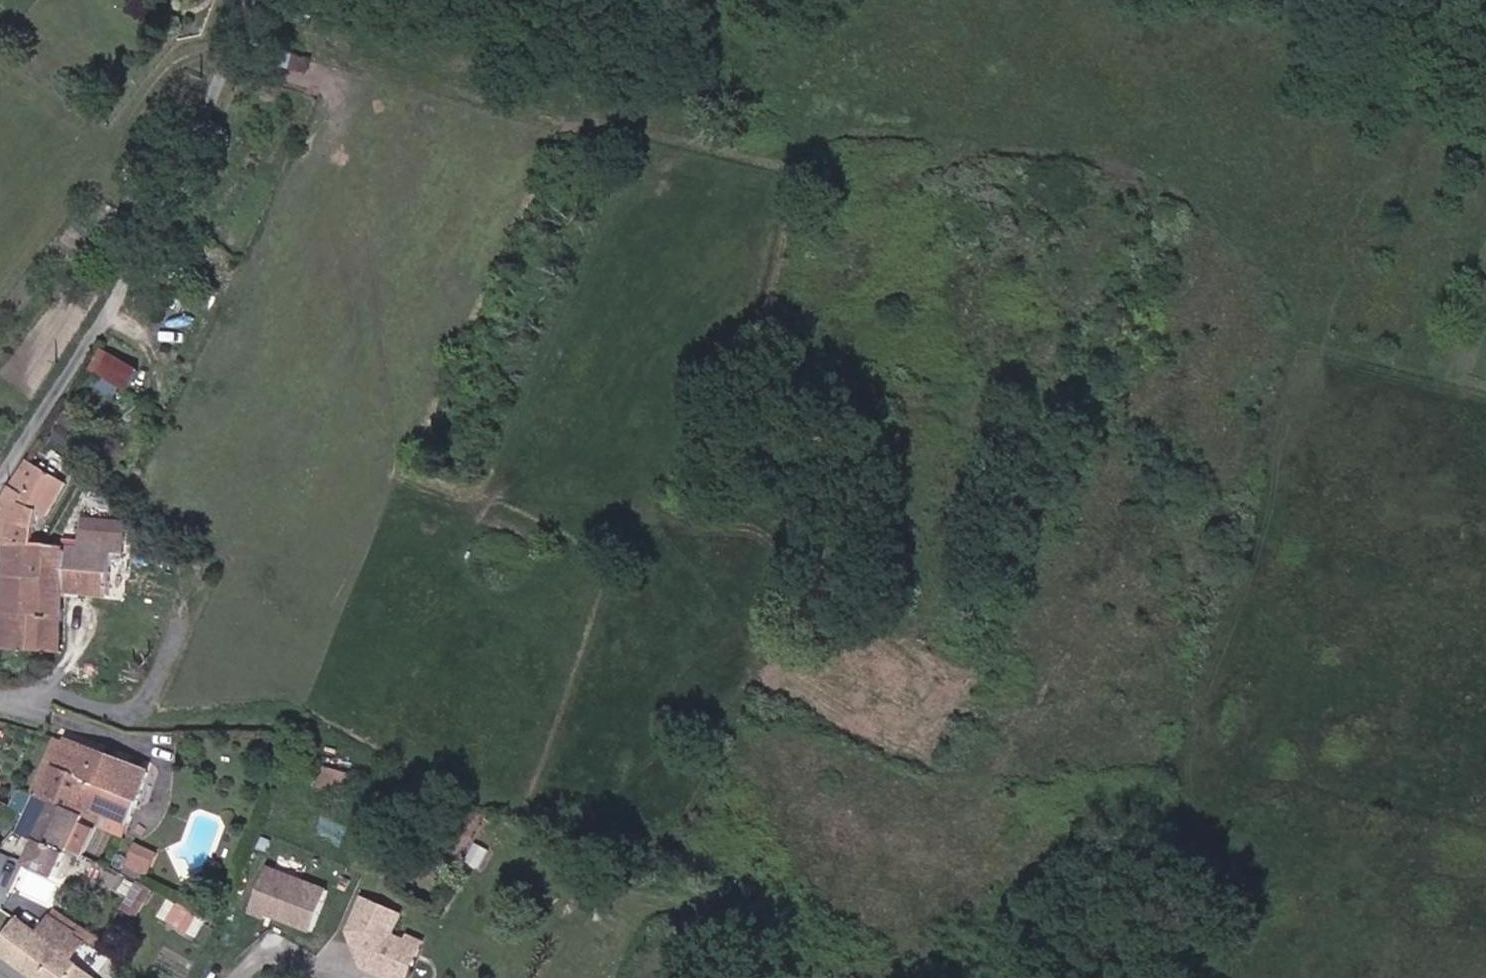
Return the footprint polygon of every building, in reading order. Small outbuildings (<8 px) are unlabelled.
[(126,389),(139,368),(104,346),(91,368),(126,389)] [(81,399),(94,406),(108,379),(95,372),(81,399)] [(33,508),(57,475),(26,455),(0,490),(0,513),(31,520),(33,508)] [(27,542),(31,520),(0,513),(0,538),(5,538),(27,542)] [(62,590),(108,592),(111,556),(122,556),(124,526),(71,522),(69,551),(35,549),(25,648),(57,651),(62,590)] [(25,648),(35,549),(36,543),(27,542),(5,538),(0,596),(0,646),(25,648)] [(135,802),(151,756),(54,731),(30,798),(49,805),(78,816),(92,785),(135,802)] [(13,762),(0,754),(0,783),(13,762)] [(128,825),(135,802),(92,785),(78,816),(106,826),(109,819),(128,825)] [(26,861),(54,873),(78,816),(49,805),(26,861)] [(135,843),(132,868),(158,871),(161,846),(135,843)] [(257,894),(296,909),(307,880),(267,864),(257,894)] [(124,878),(112,873),(106,889),(117,893),(124,878)] [(146,912),(155,889),(142,884),(132,907),(146,912)] [(351,890),(337,925),(342,935),(348,938),(352,946),(349,952),(353,960),(395,976),(404,951),(391,946),(396,933),(383,928),(382,922),(388,905),(351,890)] [(173,901),(165,915),(189,929),(197,915),(173,901)] [(57,959),(73,934),(43,914),(27,937),(57,959)] [(57,959),(27,937),(13,927),(0,947),(0,954),(32,977),(83,977),(57,959)] [(404,951),(412,932),(398,927),(396,933),(391,946),(404,951)]
